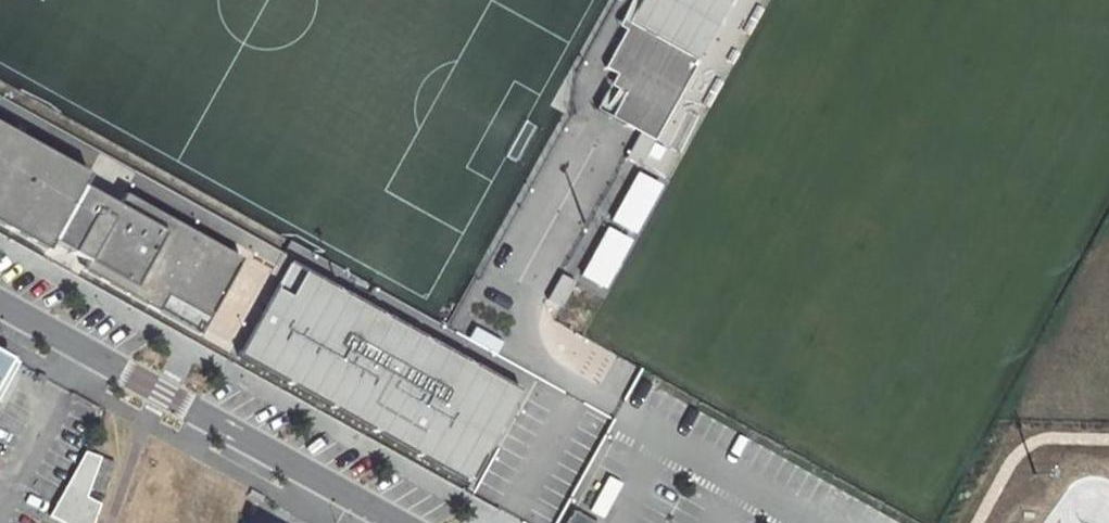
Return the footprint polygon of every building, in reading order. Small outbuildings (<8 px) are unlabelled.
[(640,167),(733,0),(643,0),(605,68),(616,75),(630,83),(611,118),(640,134),(626,159),(640,167)] [(596,110),(611,118),(630,83),(616,75),(596,110)] [(203,330),(204,328),(238,267),(235,266),(201,247),(205,240),(193,233),(189,240),(120,202),(117,207),(83,188),(85,182),(0,135),(0,218),(71,257),(72,254),(87,262),(85,265),(203,330)] [(637,172),(610,223),(636,236),(663,185),(637,172)] [(607,227),(580,277),(606,291),(633,241),(607,227)] [(521,392),(290,264),(281,280),(243,350),(239,358),(468,486),(521,392)] [(575,284),(561,276),(547,301),(561,309),(575,284)] [(496,356),(503,341),(473,327),(466,342),(496,356)] [(18,367),(0,357),(0,401),(18,367)] [(85,500),(98,461),(83,455),(64,489),(85,500)] [(92,483),(105,488),(113,466),(99,462),(92,483)] [(605,519),(621,482),(607,476),(591,513),(605,519)] [(47,519),(54,522),(93,522),(99,507),(85,500),(64,489),(47,519)]
